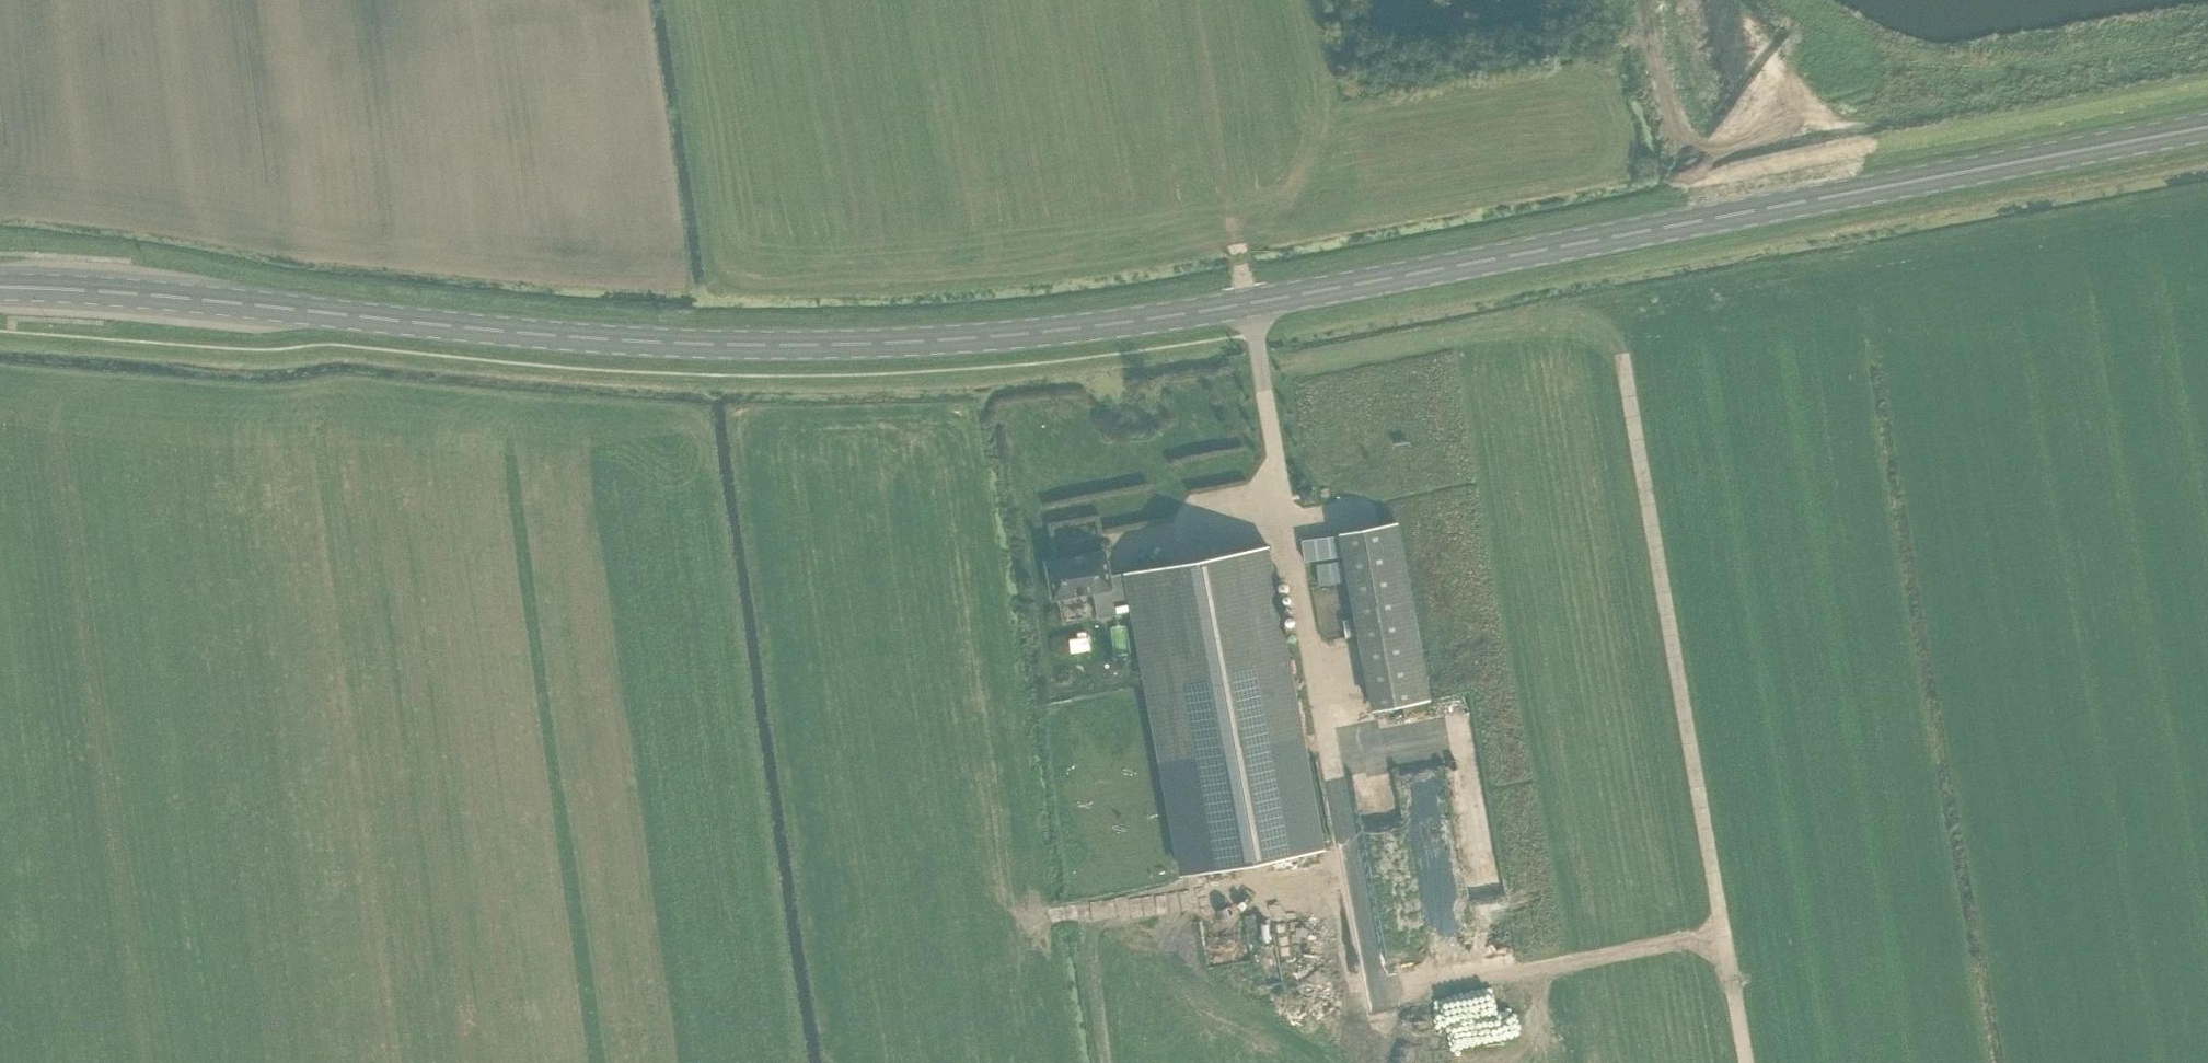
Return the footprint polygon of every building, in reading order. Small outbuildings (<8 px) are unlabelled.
[(1562,11),(1562,13),(1579,10),(1579,8),(1578,0),(1560,0),(1562,11)] [(1359,634),(1373,710),(1429,700),(1396,522),(1340,532),(1359,634)] [(1104,551),(1046,562),(1052,598),(1092,591),(1097,617),(1135,610),(1184,876),(1319,851),(1263,546),(1128,571),(1129,579),(1110,583),(1104,551)] [(1322,587),(1305,591),(1311,618),(1328,615),(1322,587)] [(1356,618),(1343,621),(1346,636),(1359,634),(1356,618)]
